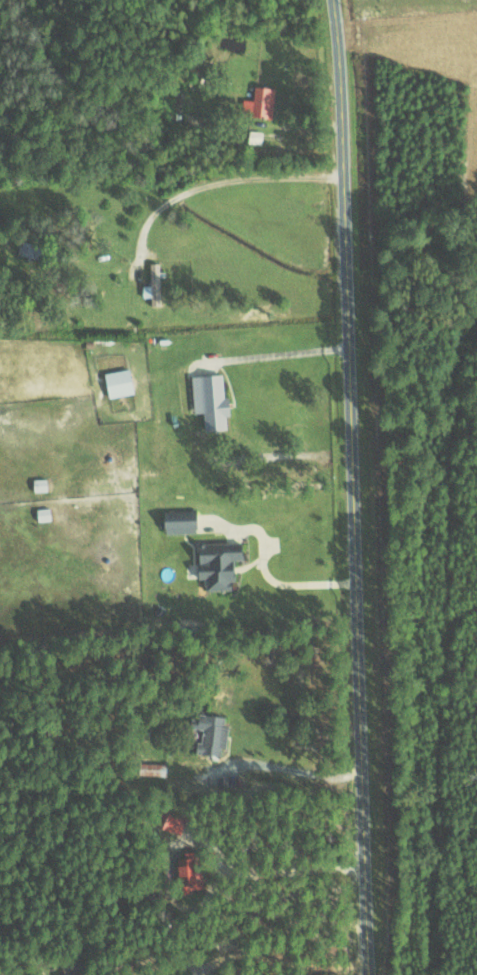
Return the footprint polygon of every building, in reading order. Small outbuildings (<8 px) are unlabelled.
[(245,118),(272,118),(273,87),(253,86),(252,100),(246,100),(245,118)] [(141,296),(149,296),(150,305),(161,304),(160,270),(158,270),(158,262),(148,262),(149,284),(141,285),(141,296)] [(103,371),(106,396),(132,393),(129,368),(103,371)] [(221,373),(190,375),(193,412),(202,412),(203,430),(225,428),(224,416),(228,416),(227,396),(223,396),(221,373)] [(32,478),(33,491),(45,490),(45,477),(32,478)] [(49,520),(49,507),(36,508),(36,520),(49,520)] [(194,533),(194,510),(162,510),(162,532),(194,533)] [(241,542),(195,543),(196,578),(202,578),(203,590),(232,590),(232,557),(241,557),(241,542)] [(227,725),(223,725),(223,715),(198,714),(197,742),(194,742),(194,752),(219,754),(219,747),(225,747),(227,725)]
